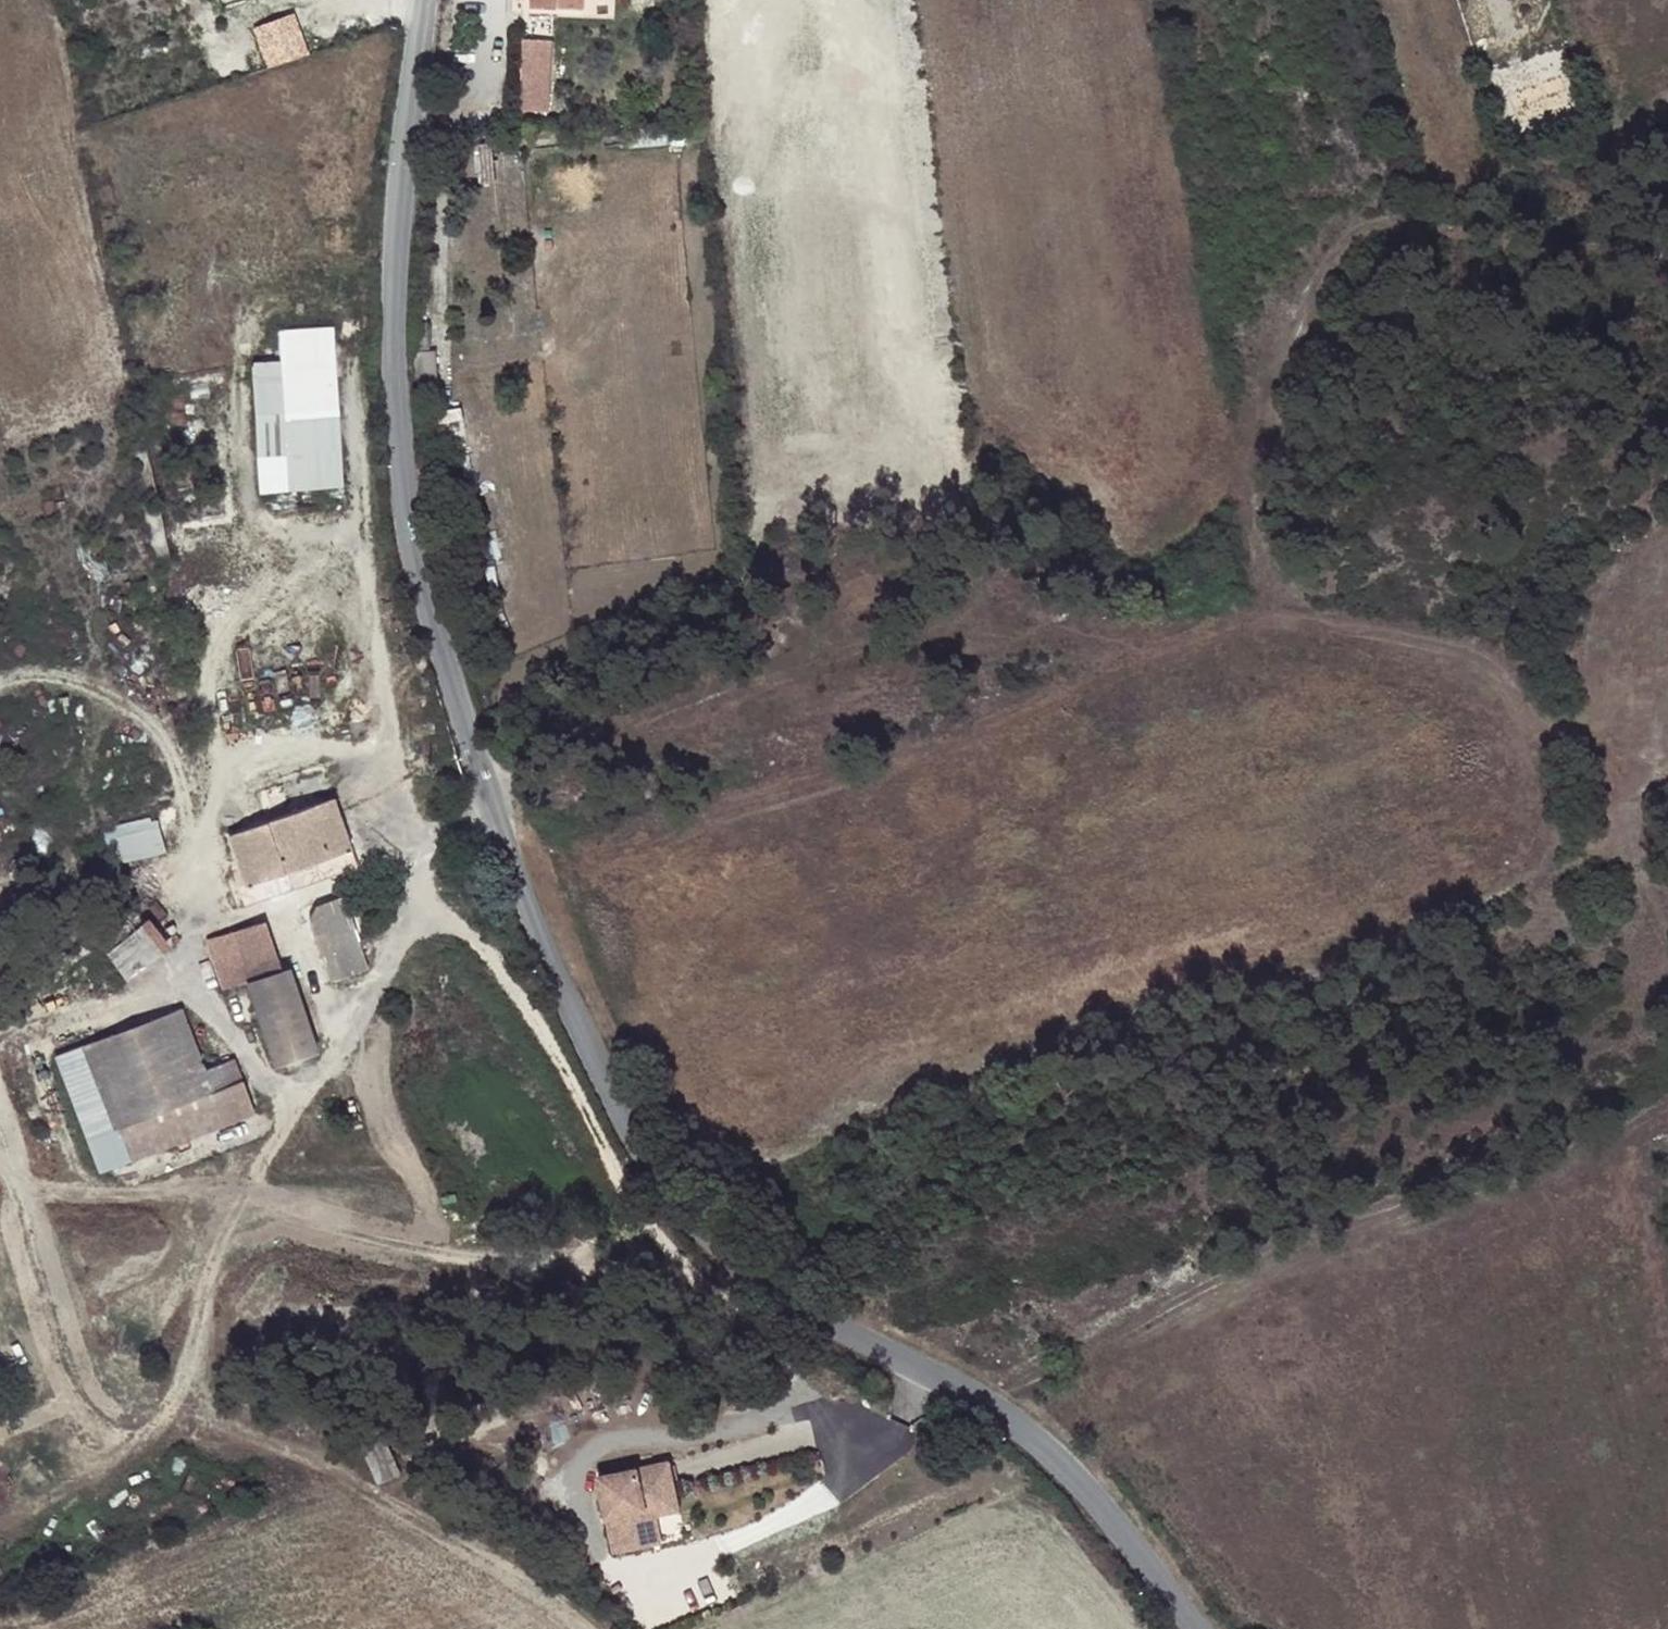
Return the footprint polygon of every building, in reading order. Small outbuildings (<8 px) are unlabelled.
[(531,8),(583,7),(583,0),(530,0),(531,8)] [(530,37),(529,110),(558,111),(558,37),(530,37)] [(258,360),(266,492),(352,487),(342,324),(284,328),(286,358),(258,360)] [(330,799),(227,833),(242,876),(287,862),(291,878),(322,869),(350,861),(345,844),(334,807),(330,799)] [(117,824),(124,861),(170,852),(163,815),(117,824)] [(237,895),(291,878),(287,862),(242,876),(233,879),(237,895)] [(139,870),(86,886),(98,924),(150,907),(139,870)] [(316,910),(305,913),(324,976),(353,968),(329,894),(313,898),(316,910)] [(263,920),(267,927),(201,947),(216,996),(239,989),(283,976),(280,965),(298,959),(282,913),(263,920)] [(131,978),(174,951),(157,923),(114,949),(131,978)] [(283,976),(239,989),(269,1075),(312,1060),(299,1022),(283,976)] [(179,1014),(88,1047),(116,1129),(206,1096),(179,1014)] [(386,1436),(363,1446),(374,1477),(398,1469),(391,1447),(386,1436)] [(601,1472),(614,1550),(656,1543),(650,1505),(679,1500),(673,1460),(601,1472)] [(650,1505),(656,1543),(663,1541),(658,1512),(681,1508),(679,1500),(650,1505)]
